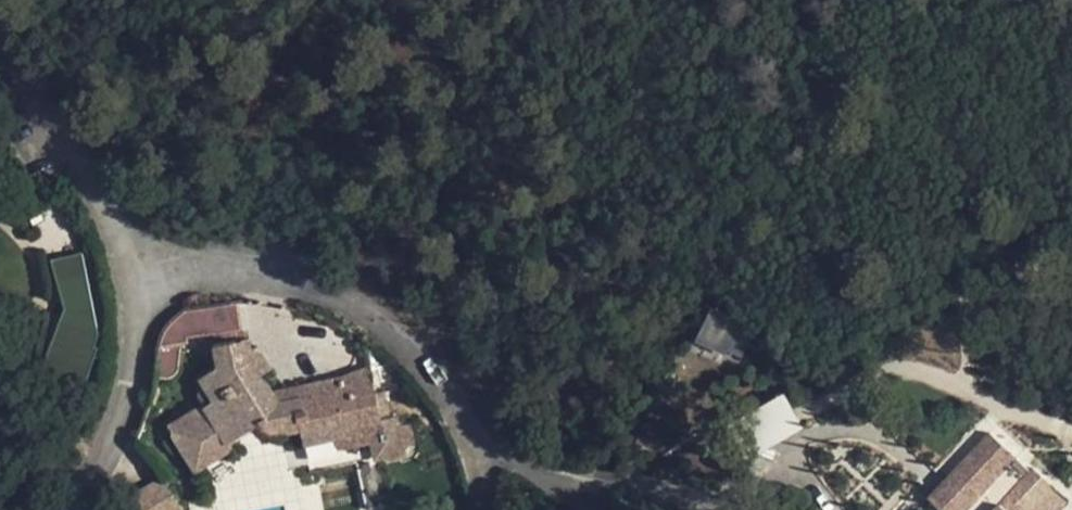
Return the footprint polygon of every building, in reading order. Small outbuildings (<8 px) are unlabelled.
[(50,259),(67,329),(92,323),(76,253),(50,259)] [(242,332),(238,300),(218,303),(184,307),(177,313),(172,318),(168,321),(164,327),(161,332),(159,335),(157,341),(156,349),(189,344),(188,339),(242,332)] [(710,307),(695,341),(739,361),(755,327),(710,307)] [(219,369),(201,380),(214,402),(205,407),(227,443),(268,417),(298,411),(302,432),(306,445),(337,439),(339,451),(372,444),(376,460),(406,454),(398,415),(393,416),(381,419),(375,394),(371,371),(272,392),(261,374),(271,368),(262,354),(250,349),(250,341),(216,347),(219,369)] [(393,416),(388,392),(375,394),(381,419),(393,416)] [(736,419),(753,454),(802,431),(785,395),(736,419)] [(227,443),(205,407),(203,404),(168,425),(197,472),(231,450),(227,443)] [(262,430),(271,435),(284,436),(302,432),(298,411),(268,417),(262,430)] [(987,509),(1057,509),(1066,501),(1050,485),(1051,484),(1033,467),(1030,469),(990,432),(949,475),(976,499),(987,509)] [(949,475),(928,499),(940,509),(966,509),(976,499),(949,475)] [(140,509),(177,509),(167,479),(133,491),(140,509)] [(976,499),(966,509),(987,509),(976,499)]
